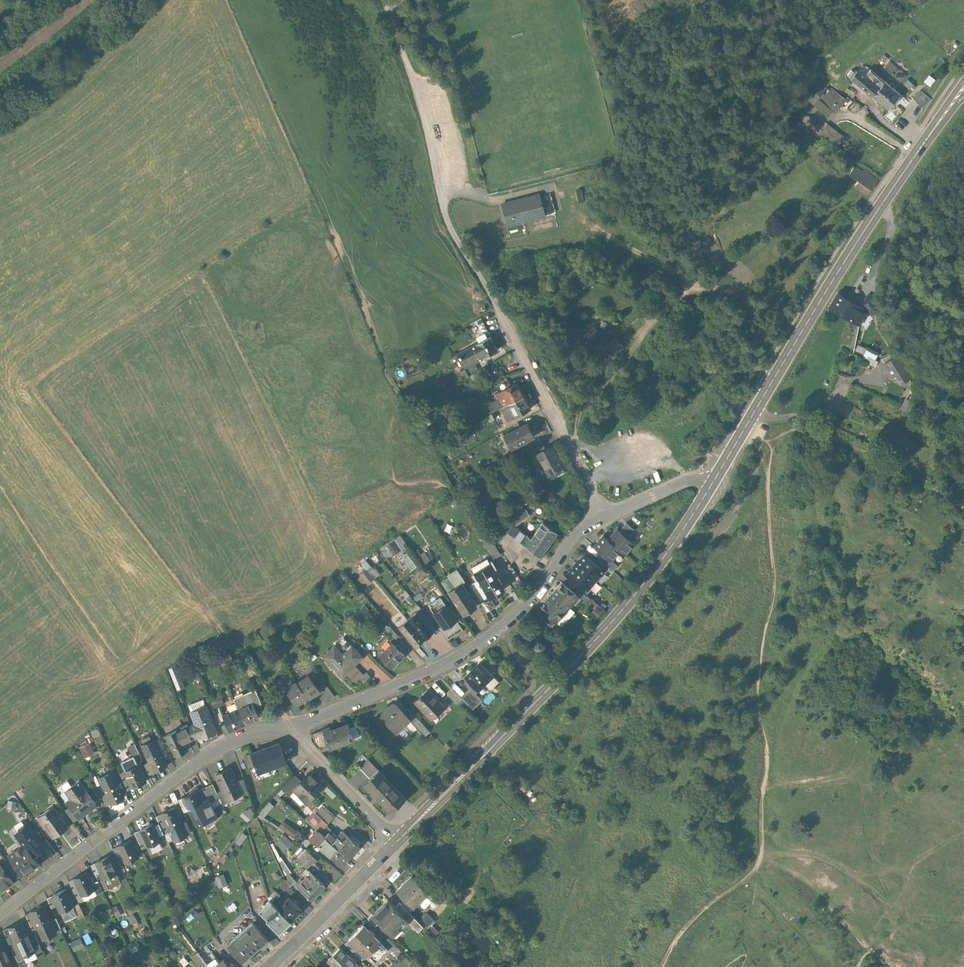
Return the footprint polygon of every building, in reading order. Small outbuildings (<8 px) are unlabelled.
[(883,68),(900,82),(906,75),(889,61),(883,68)] [(855,72),(852,70),(849,75),(849,76),(889,109),(901,95),(893,88),(895,86),(892,83),(890,86),(870,70),(864,77),(861,74),(856,70),(855,72)] [(916,86),(908,79),(903,84),(909,89),(912,87),(914,89),(916,86)] [(930,89),(926,85),(913,98),(922,107),(930,98),(926,94),(930,89)] [(845,100),(831,89),(821,101),(819,99),(813,106),(826,117),(832,110),(835,113),(845,100)] [(825,127),(806,115),(802,122),(838,147),(844,138),(827,123),(825,127)] [(864,174),(855,167),(849,174),(859,181),(855,187),(866,196),(877,181),(865,173),(864,174)] [(544,215),(539,195),(525,198),(526,201),(511,205),(511,202),(503,204),(508,225),(544,215)] [(867,312),(838,294),(830,306),(859,324),(867,312)] [(610,344),(595,328),(586,336),(608,360),(615,354),(609,348),(611,345),(610,344)] [(498,352),(490,338),(459,355),(466,369),(498,352)] [(610,344),(611,345),(609,348),(615,354),(617,351),(616,338),(610,344)] [(855,344),(850,351),(857,355),(862,348),(855,344)] [(874,366),(877,354),(862,350),(859,362),(874,366)] [(899,355),(882,365),(894,384),(898,382),(900,386),(913,378),(899,355)] [(501,392),(508,405),(523,397),(516,384),(512,386),(511,383),(505,386),(507,389),(501,392)] [(523,397),(508,405),(501,409),(505,416),(513,412),(517,419),(531,411),(523,397)] [(533,437),(527,426),(505,438),(511,449),(533,437)] [(563,468),(551,447),(537,455),(549,476),(563,468)] [(558,533),(543,523),(531,540),(514,528),(529,516),(525,510),(491,535),(510,568),(519,556),(535,567),(558,533)] [(525,531),(538,519),(533,513),(519,524),(525,531)] [(626,525),(619,533),(628,540),(635,533),(626,525)] [(616,531),(608,541),(620,551),(625,556),(634,545),(628,540),(619,533),(616,531)] [(637,540),(642,536),(638,531),(633,536),(637,540)] [(419,565),(398,535),(382,546),(403,576),(419,565)] [(611,562),(620,551),(608,541),(603,537),(594,548),(611,562)] [(580,560),(577,564),(596,581),(604,572),(585,556),(581,561),(580,560)] [(506,589),(487,559),(471,568),(490,599),(506,589)] [(361,573),(369,583),(382,572),(373,563),(361,573)] [(596,581),(577,564),(573,569),(574,570),(570,574),(588,590),(596,581)] [(471,599),(462,584),(456,587),(449,576),(442,581),(464,615),(477,607),(472,599),(471,599)] [(578,598),(563,584),(540,610),(544,614),(556,624),(578,598)] [(444,607),(441,601),(437,603),(436,601),(430,604),(431,606),(430,608),(441,624),(436,627),(448,641),(463,631),(457,620),(456,621),(447,607),(446,605),(444,607)] [(417,612),(408,619),(425,638),(433,631),(417,612)] [(425,638),(408,619),(399,627),(416,646),(425,638)] [(362,656),(342,637),(322,658),(343,678),(362,656)] [(404,655),(393,643),(380,656),(392,668),(404,655)] [(494,676),(480,662),(465,677),(467,679),(467,684),(471,688),(474,692),(474,691),(477,689),(478,690),(494,676)] [(308,676),(297,684),(308,699),(309,700),(320,691),(308,676)] [(308,699),(297,684),(296,683),(285,691),(297,707),(308,699)] [(474,691),(474,692),(471,688),(461,697),(472,709),(482,700),(474,691)] [(443,706),(427,690),(414,702),(430,718),(443,706)] [(234,700),(238,711),(245,725),(260,719),(255,708),(262,704),(256,691),(234,700)] [(196,724),(191,727),(195,738),(200,736),(204,744),(219,738),(203,699),(189,705),(196,724)] [(409,719),(395,704),(382,716),(397,730),(409,719)] [(245,725),(238,711),(223,717),(230,732),(245,725)] [(354,739),(348,724),(330,732),(329,729),(330,728),(323,730),(326,739),(325,739),(330,749),(354,739)] [(184,743),(194,738),(189,727),(178,732),(177,731),(165,737),(175,756),(187,750),(184,743)] [(85,757),(96,752),(92,741),(81,745),(85,757)] [(135,755),(142,752),(137,741),(130,745),(135,755)] [(167,766),(155,741),(141,747),(154,773),(167,766)] [(282,754),(278,744),(252,754),(258,771),(273,765),(272,760),(274,759),(274,758),(282,754)] [(145,782),(137,766),(125,772),(132,788),(145,782)] [(242,793),(230,769),(215,776),(227,800),(242,793)] [(390,783),(378,771),(364,785),(391,813),(405,799),(395,788),(398,786),(393,781),(390,783)] [(124,798),(112,772),(99,778),(111,804),(124,798)] [(322,786),(309,773),(293,790),(307,802),(322,786)] [(94,804),(77,781),(63,791),(69,800),(66,802),(78,818),(86,812),(85,811),(94,804)] [(222,803),(212,784),(203,789),(208,800),(212,808),(222,803)] [(202,803),(197,792),(184,798),(191,814),(195,813),(200,823),(215,816),(212,808),(208,800),(202,803)] [(271,800),(260,813),(265,817),(276,805),(271,800)] [(59,813),(53,806),(39,817),(45,825),(44,826),(52,836),(67,826),(58,814),(59,813)] [(242,814),(249,821),(256,812),(249,806),(242,814)] [(306,820),(319,832),(332,844),(338,837),(326,827),(334,818),(322,807),(316,815),(313,812),(306,820)] [(181,824),(174,809),(162,814),(174,841),(190,833),(185,822),(181,824)] [(285,821),(281,826),(294,836),(298,831),(285,821)] [(45,847),(28,824),(16,833),(24,844),(24,843),(33,855),(45,847)] [(160,840),(153,824),(140,830),(147,846),(160,840)] [(286,850),(295,841),(286,832),(277,842),(286,850)] [(339,851),(332,844),(319,832),(311,841),(342,867),(350,859),(349,858),(339,851)] [(338,837),(332,844),(339,851),(349,858),(360,846),(343,832),(338,837)] [(138,856),(131,841),(118,846),(125,862),(138,856)] [(33,855),(24,843),(24,844),(15,850),(18,854),(11,859),(23,874),(31,868),(30,867),(33,865),(34,866),(35,866),(39,864),(33,855)] [(309,869),(317,859),(307,850),(298,859),(309,869)] [(121,881),(109,856),(96,862),(107,887),(121,881)] [(0,863),(0,892),(14,881),(0,863)] [(311,901),(325,885),(309,871),(307,873),(309,875),(302,883),(300,881),(295,887),(311,901)] [(92,883),(87,872),(74,878),(82,894),(94,889),(97,894),(103,891),(98,880),(92,883)] [(226,873),(217,875),(220,886),(229,884),(226,873)] [(428,890),(411,874),(396,890),(413,906),(416,902),(423,909),(435,898),(428,891),(428,890)] [(77,914),(66,889),(53,895),(64,920),(77,914)] [(408,918),(388,898),(373,914),(392,933),(408,918)] [(278,909),(291,922),(302,911),(288,899),(278,909)] [(279,934),(291,922),(278,909),(270,901),(259,912),(268,921),(267,922),(279,934)] [(55,930),(43,905),(30,911),(42,936),(55,930)] [(36,947),(23,920),(9,926),(22,954),(36,947)] [(268,941),(253,923),(227,946),(243,963),(244,964),(250,959),(249,958),(262,946),(263,948),(269,942),(268,941)] [(381,940),(364,924),(350,939),(366,955),(381,940)] [(1,937),(0,938),(0,966),(21,966),(14,951),(9,954),(1,937)] [(341,947),(329,960),(337,966),(351,966),(356,961),(341,947)]
